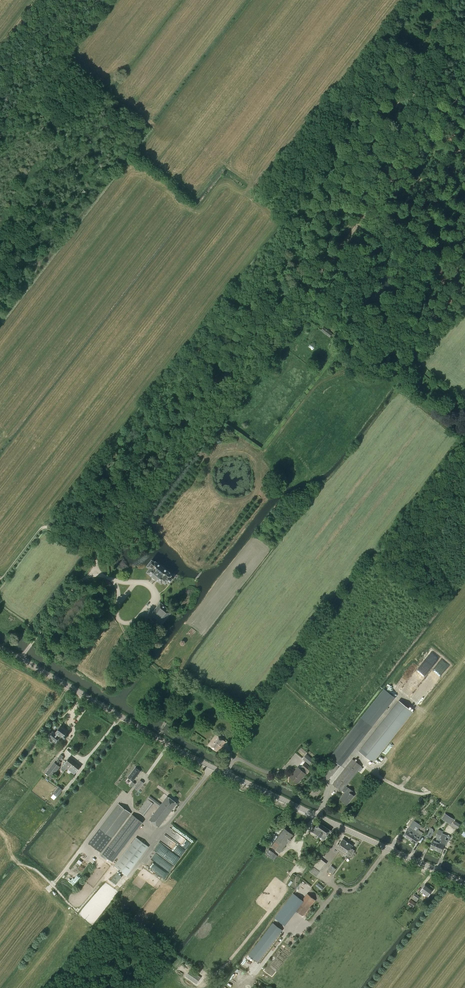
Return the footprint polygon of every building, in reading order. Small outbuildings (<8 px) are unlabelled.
[(330,337),(332,334),(323,327),(321,330),(330,337)] [(341,346),(345,340),(339,336),(335,341),(341,346)] [(111,473),(117,464),(112,460),(106,469),(111,473)] [(155,562),(152,559),(146,567),(149,569),(147,572),(152,576),(157,579),(162,583),(163,581),(166,583),(167,582),(169,583),(173,578),(171,577),(172,575),(170,573),(170,572),(156,561),(155,562)] [(172,611),(160,602),(160,603),(157,607),(152,612),(149,617),(160,626),(172,611)] [(382,708),(392,697),(384,689),(374,700),(382,708)] [(362,718),(343,741),(352,748),(370,725),(382,710),(373,703),(362,718)] [(373,762),(413,712),(402,704),(362,754),(373,762)] [(67,731),(59,725),(55,731),(56,732),(55,733),(53,731),(49,737),(56,742),(60,737),(59,736),(60,735),(64,738),(66,738),(67,737),(67,735),(65,734),(67,731)] [(218,751),(226,741),(216,734),(209,744),(218,751)] [(302,759),(312,767),(316,762),(307,754),(302,759)] [(71,767),(75,762),(69,757),(61,768),(64,770),(66,768),(68,770),(69,769),(71,766),(71,767)] [(346,786),(362,766),(353,759),(333,784),(342,791),(342,790),(345,792),(342,797),(343,798),(341,800),(347,805),(354,796),(351,793),(352,791),(349,788),(346,786)] [(56,763),(55,762),(47,772),(51,775),(50,778),(51,779),(53,777),(52,776),(60,766),(58,765),(60,763),(58,761),(56,763)] [(71,767),(69,770),(74,774),(77,771),(81,767),(75,762),(71,767)] [(306,773),(307,772),(308,772),(311,768),(305,763),(301,767),(300,768),(298,767),(290,776),(298,784),(306,774),(306,773)] [(136,767),(128,777),(133,781),(140,771),(136,767)] [(326,771),(323,776),(327,780),(331,775),(326,771)] [(63,789),(59,786),(54,794),(57,796),(63,789)] [(161,804),(150,795),(138,811),(142,814),(151,802),(159,808),(149,820),(159,827),(177,803),(168,796),(161,804)] [(112,838),(131,813),(118,804),(100,829),(112,838)] [(140,820),(132,814),(108,846),(115,852),(140,820)] [(443,819),(448,823),(451,817),(446,814),(443,819)] [(434,817),(428,824),(431,827),(437,819),(434,817)] [(453,824),(452,825),(457,828),(460,824),(455,821),(455,820),(451,817),(448,823),(450,824),(451,823),(453,824)] [(318,835),(325,826),(319,822),(315,827),(314,827),(311,830),(316,834),(318,835)] [(415,824),(411,828),(409,831),(407,830),(403,835),(410,840),(418,830),(421,825),(419,824),(417,826),(415,824)] [(330,830),(325,826),(318,835),(324,839),(330,830)] [(166,845),(159,854),(175,865),(193,840),(175,827),(173,830),(170,827),(163,837),(166,839),(163,843),(166,845)] [(278,836),(271,846),(280,852),(288,842),(289,843),(292,838),(291,837),(293,835),(284,828),(278,836)] [(425,836),(430,838),(434,832),(433,829),(431,828),(429,830),(425,836)] [(437,837),(435,841),(433,840),(430,848),(434,850),(438,842),(442,833),(441,833),(443,831),(438,829),(435,836),(437,837)] [(423,833),(418,830),(410,840),(416,844),(420,839),(419,839),(423,833)] [(441,852),(444,845),(441,844),(443,839),(444,839),(445,835),(442,833),(438,842),(434,850),(441,852)] [(136,837),(115,866),(127,876),(149,846),(136,837)] [(336,848),(340,850),(341,849),(343,850),(348,843),(343,839),(336,848)] [(353,846),(348,843),(343,850),(341,849),(340,850),(346,855),(346,856),(348,858),(351,857),(355,852),(354,851),(355,850),(351,848),(353,846)] [(269,849),(265,854),(270,858),(274,853),(269,849)] [(320,871),(326,863),(320,858),(314,866),(320,871)] [(164,878),(168,872),(159,866),(157,868),(159,870),(157,873),(164,878)] [(116,872),(110,880),(116,884),(121,876),(116,872)] [(424,896),(425,894),(428,896),(433,890),(425,884),(420,891),(424,893),(423,895),(424,896)] [(303,916),(316,900),(308,893),(295,909),(303,916)] [(411,899),(407,904),(413,908),(416,903),(411,899)] [(273,923),(248,955),(258,962),(283,930),(273,923)] [(238,968),(233,973),(239,978),(243,973),(238,968)] [(190,969),(186,976),(196,984),(201,977),(190,969)]
